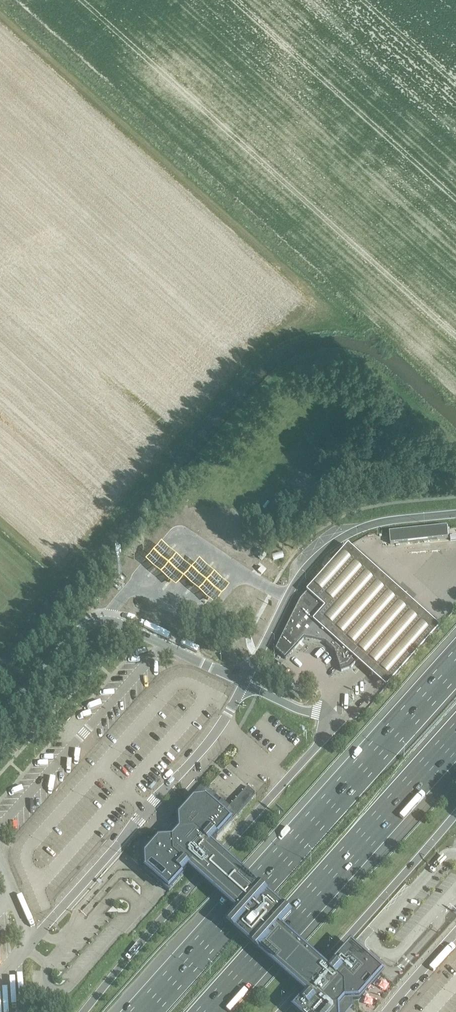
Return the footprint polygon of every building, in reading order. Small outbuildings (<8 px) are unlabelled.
[(446,528),(390,534),(390,539),(391,546),(448,540),(447,534),(446,528)] [(326,610),(313,624),(386,689),(440,629),(348,547),(307,593),(326,610)] [(163,550),(147,566),(178,592),(213,610),(229,591),(201,566),(163,550)] [(318,580),(300,600),(275,650),(286,660),(305,639),(325,643),(334,651),(341,672),(351,669),(366,651),(361,637),(351,628),(354,625),(348,619),(345,622),(335,614),(326,587),(318,580)] [(140,849),(143,864),(171,890),(191,868),(234,906),(224,917),(302,988),(288,1003),(298,1011),(343,1011),(346,1009),(381,970),(346,939),(326,962),(281,922),(289,912),(212,843),(238,814),(208,787),(203,792),(188,793),(175,809),(177,823),(172,823),(168,828),(165,831),(166,835),(154,833),(140,849)]
